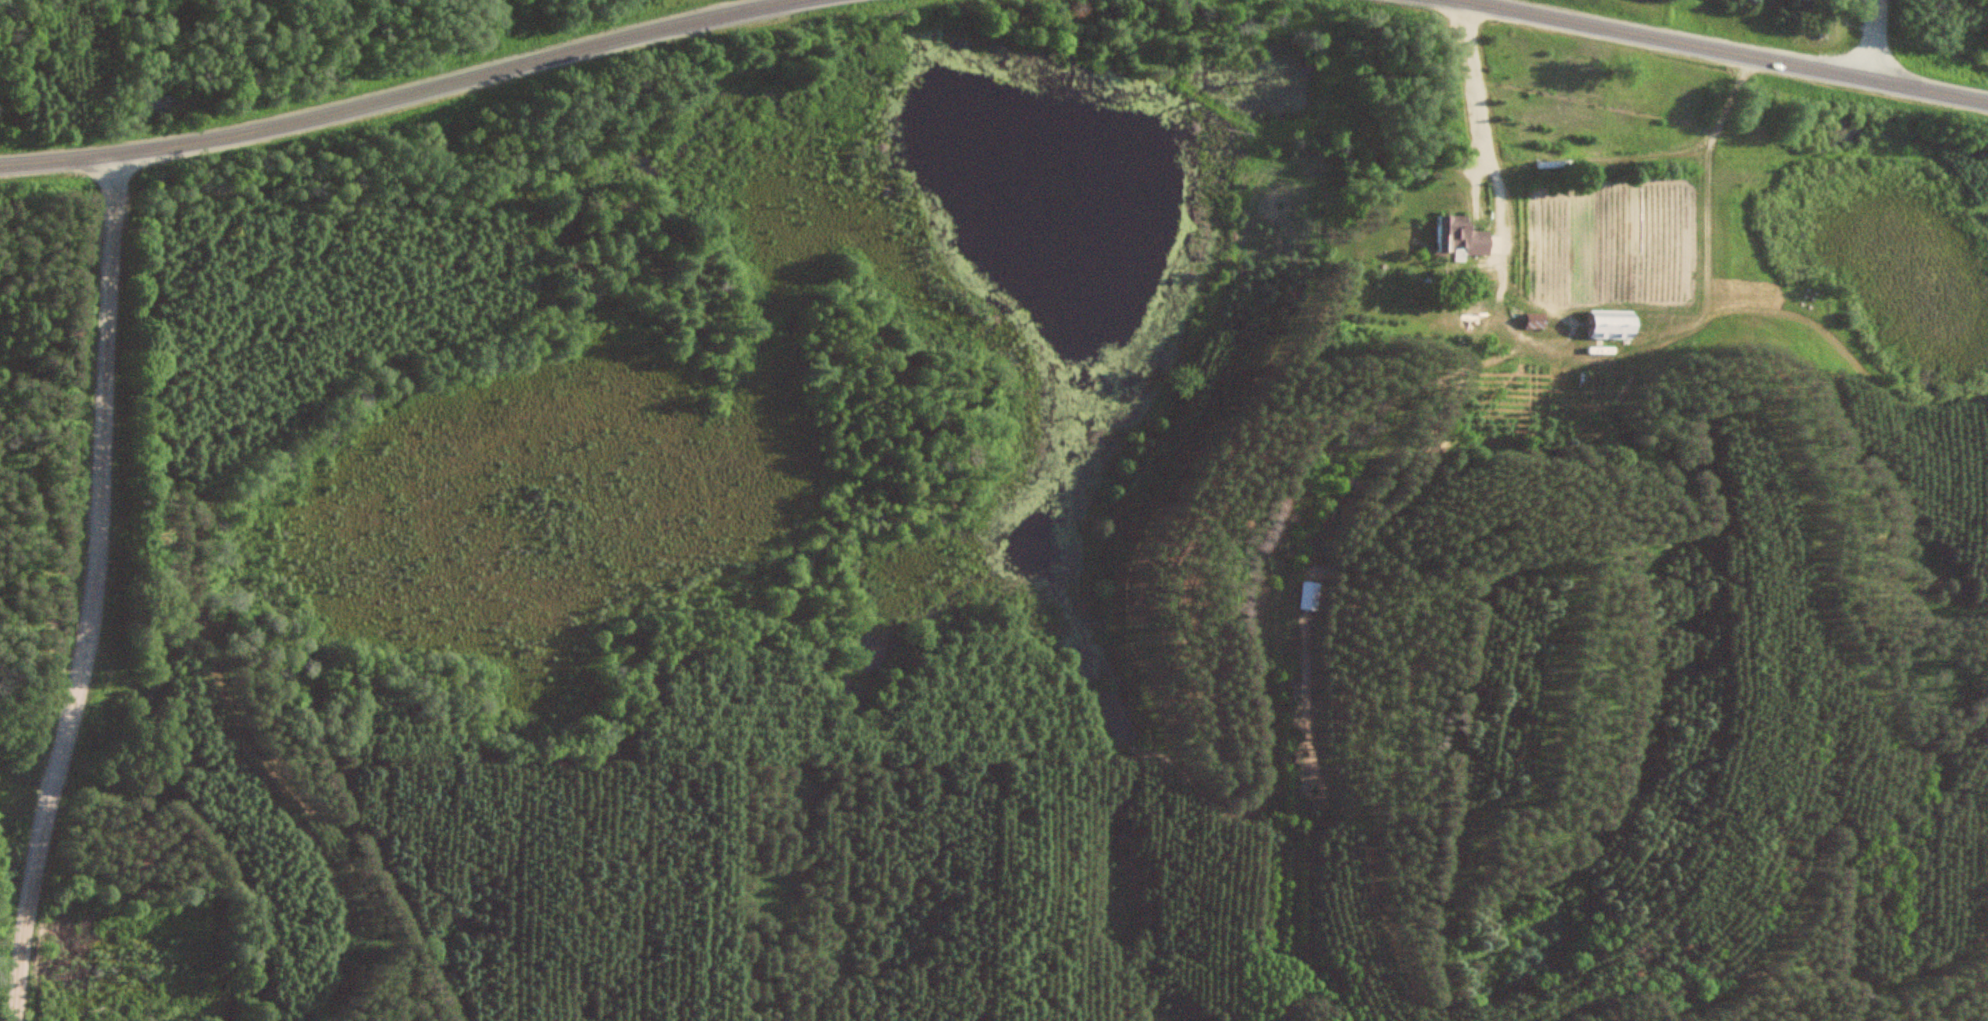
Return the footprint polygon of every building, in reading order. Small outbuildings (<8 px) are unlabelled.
[(1467,252),(1494,252),(1494,229),(1478,229),(1478,213),(1437,213),(1437,248),(1458,248),(1458,258),(1467,258),(1467,252)] [(1644,337),(1644,309),(1593,309),(1593,337),(1644,337)] [(1551,312),(1530,311),(1529,326),(1550,327),(1551,312)]
